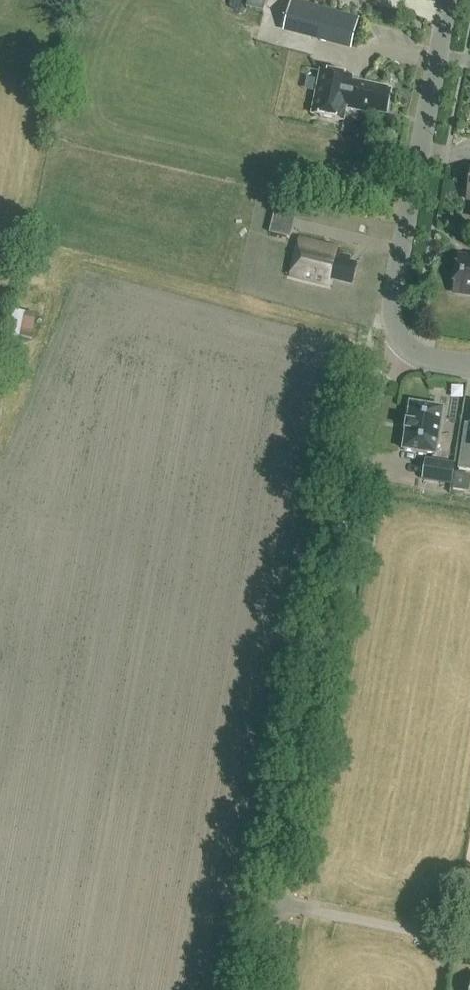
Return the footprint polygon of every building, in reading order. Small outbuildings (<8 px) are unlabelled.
[(264,12),(266,0),(248,0),(247,9),(264,12)] [(283,32),(351,50),(359,18),(291,0),(283,32)] [(388,86),(352,79),(353,75),(321,69),(312,113),(344,119),(346,108),(368,113),(369,108),(387,111),(391,92),(387,92),(388,86)] [(351,282),(355,266),(346,264),(347,260),(337,257),(338,252),(301,243),(294,275),(327,283),(329,277),(351,282)] [(458,260),(454,288),(469,290),(469,262),(458,260)] [(11,307),(5,332),(30,338),(36,314),(11,307)] [(403,450),(436,455),(443,409),(410,403),(403,450)] [(463,437),(458,469),(469,470),(469,438),(463,437)] [(451,485),(455,464),(425,459),(422,480),(451,485)] [(455,472),(452,489),(468,492),(469,482),(469,475),(455,472)]
